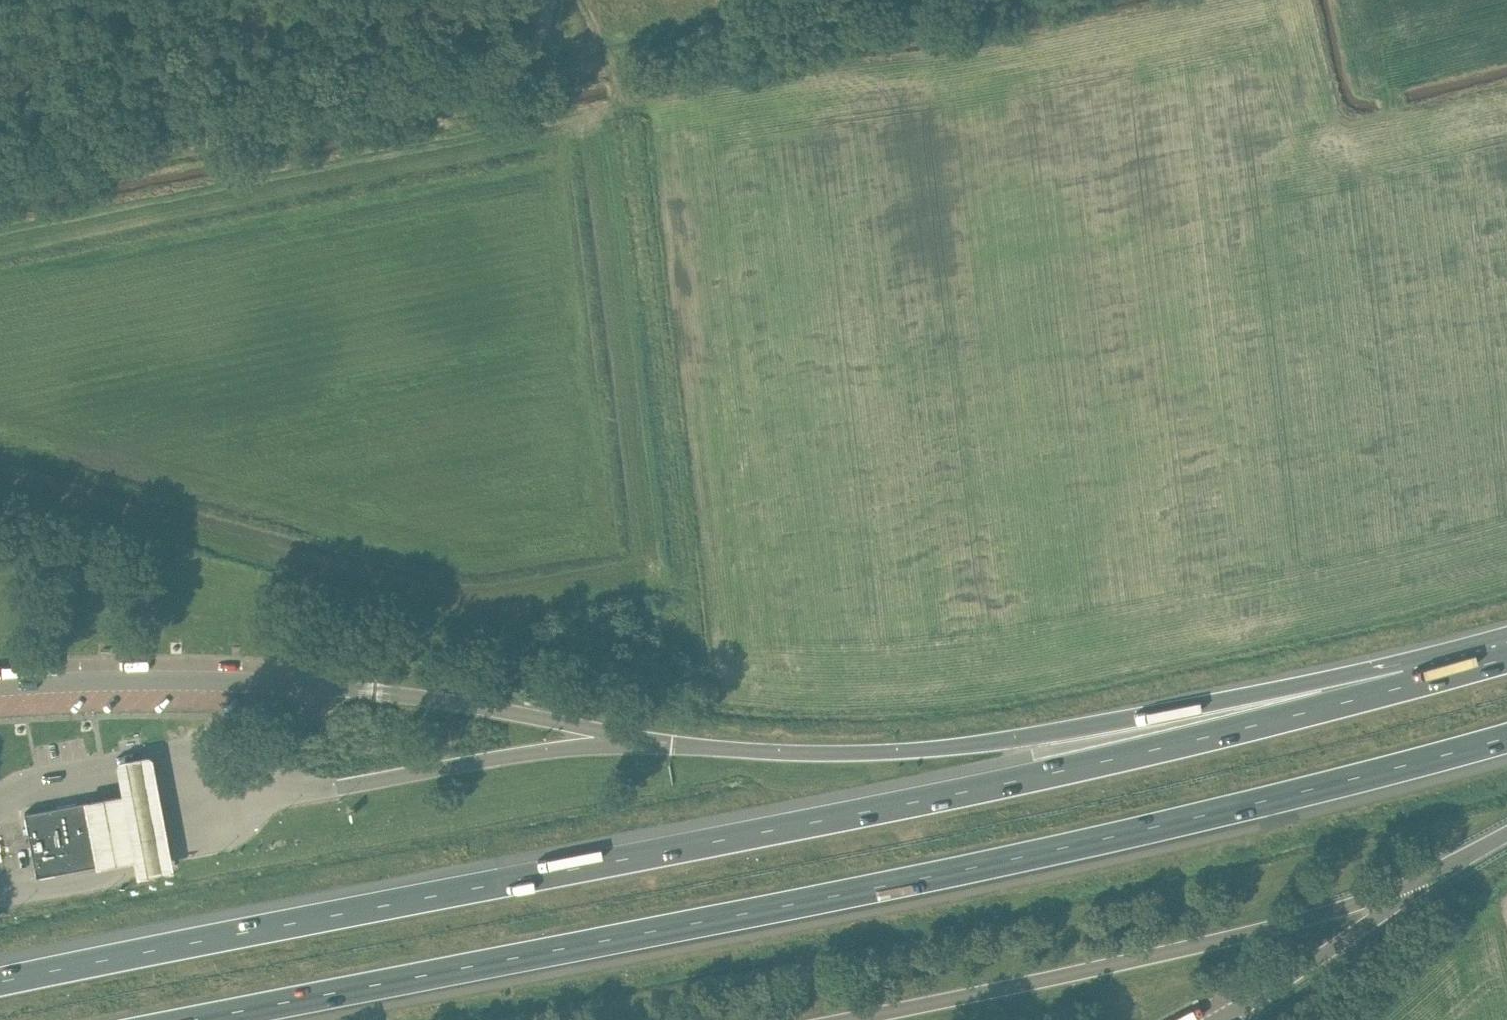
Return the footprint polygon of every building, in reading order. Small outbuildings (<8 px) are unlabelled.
[(101,860),(103,870),(137,864),(140,879),(175,873),(153,759),(118,765),(124,796),(91,803),(101,860)] [(24,812),(24,814),(35,873),(37,875),(39,876),(99,864),(101,863),(101,860),(91,803),(89,799),(86,799),(26,810),(24,812)] [(1220,1004),(1216,995),(1157,1019),(1182,1019),(1220,1004)]
